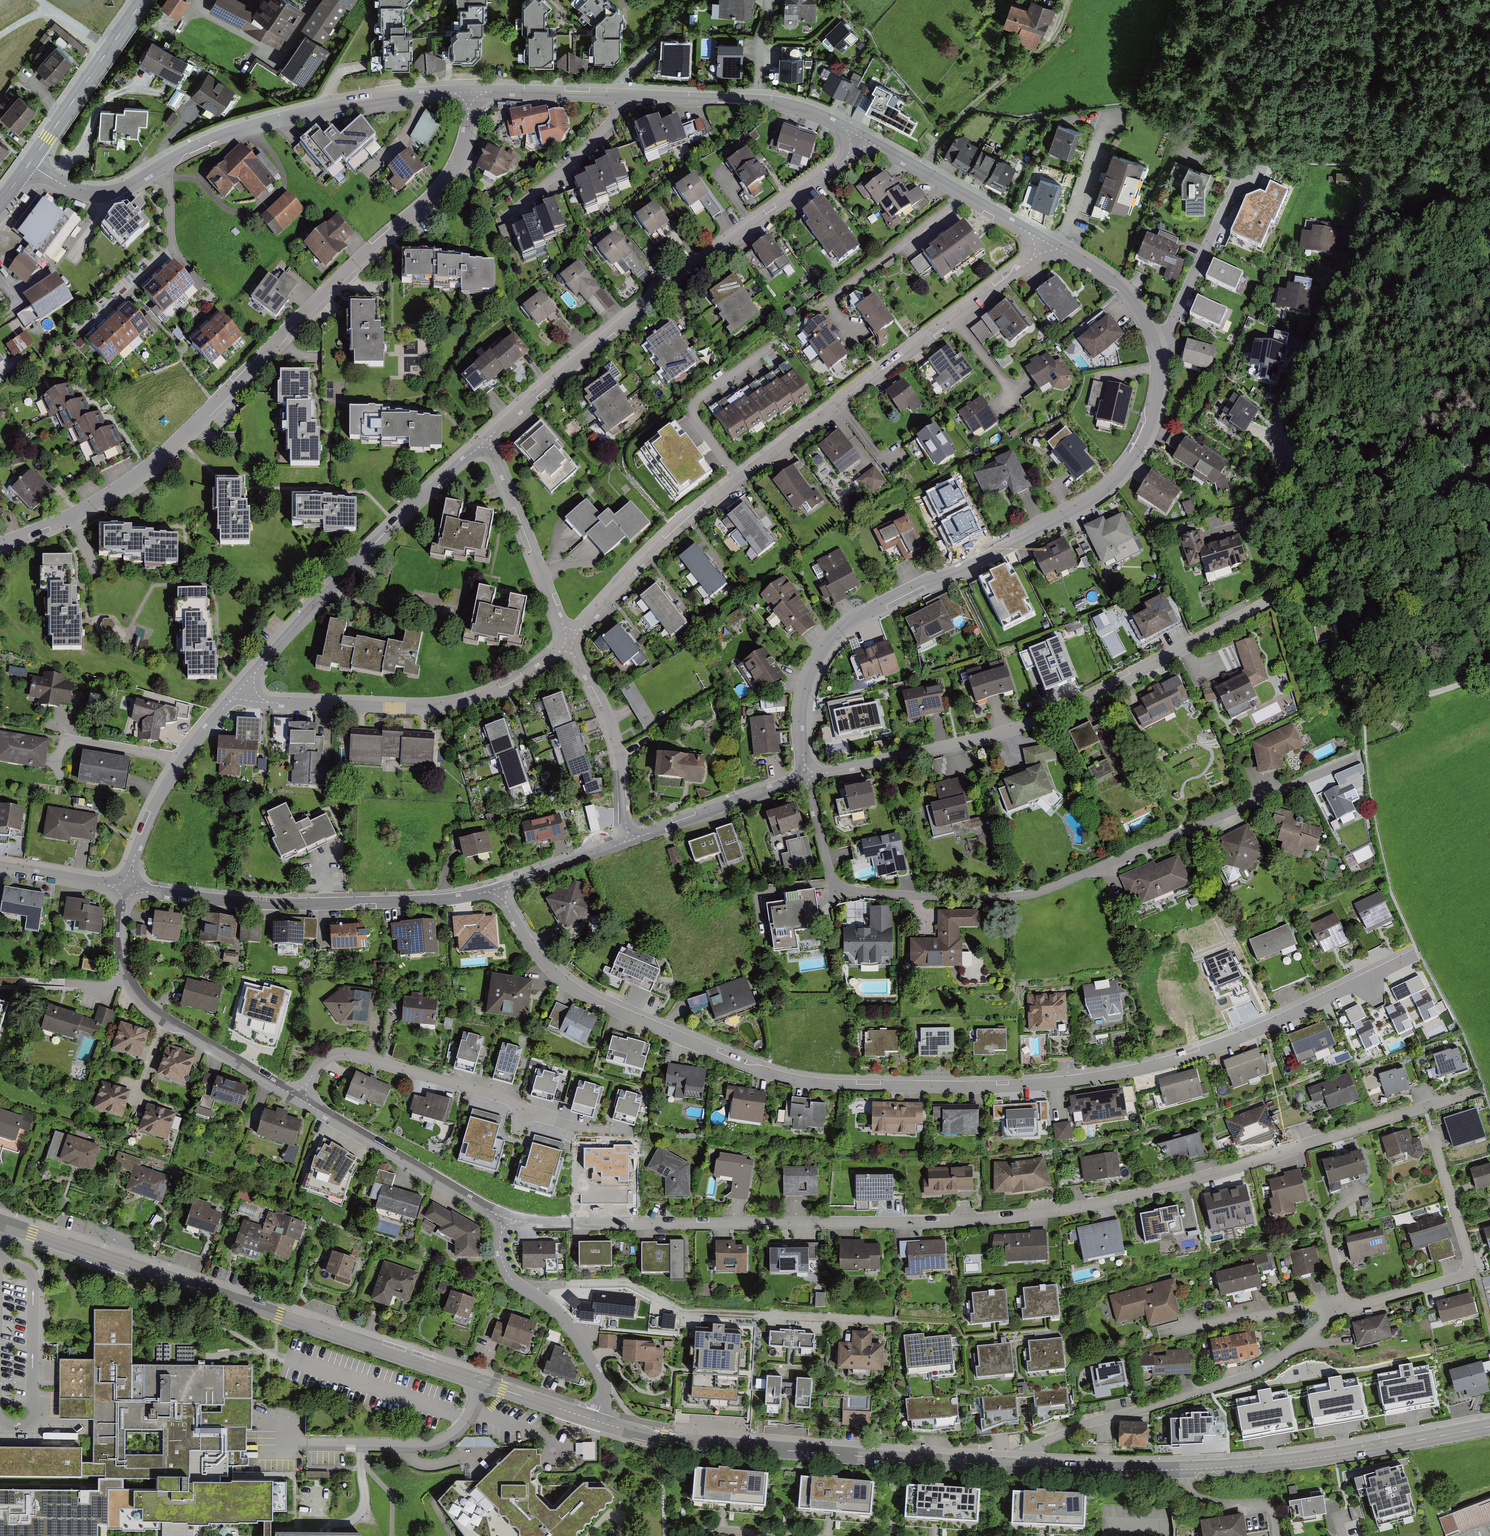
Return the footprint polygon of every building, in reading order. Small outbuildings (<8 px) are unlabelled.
[(186,0),(168,0),(162,9),(179,20),(190,2),(186,0)] [(255,8),(240,0),(215,0),(209,12),(279,49),(281,45),(306,10),(292,0),(260,0),(255,8)] [(282,70),(305,86),(330,50),(325,46),(358,0),(321,0),(290,43),(298,49),(282,70)] [(381,33),(387,39),(386,69),(411,70),(411,65),(416,60),(414,37),(409,37),(410,23),(403,23),(403,7),(411,0),(381,0),(381,33)] [(455,4),(459,5),(459,38),(451,40),(452,47),(448,56),(455,67),(475,66),(484,58),(484,39),(488,37),(488,0),(455,0),(455,4)] [(526,5),(524,34),(531,38),(531,44),(526,48),(526,62),(536,70),(556,70),(556,33),(552,33),(552,28),(546,27),(546,13),(555,6),(548,0),(531,0),(526,5)] [(610,0),(574,0),(599,25),(599,38),(592,46),(592,58),(597,63),(614,64),(622,56),(622,18),(625,13),(610,0)] [(720,16),(751,19),(753,0),(722,0),(720,16)] [(787,20),(815,22),(816,0),(787,0),(787,20)] [(1015,3),(1005,25),(1021,32),(1017,41),(1038,50),(1056,9),(1035,0),(1034,0),(1030,10),(1015,3)] [(858,36),(842,20),(828,35),(843,51),(858,36)] [(152,41),(140,61),(176,82),(177,81),(181,73),(188,62),(152,41)] [(691,44),(666,42),(664,76),(689,77),(691,44)] [(718,44),(716,76),(742,78),(743,45),(718,44)] [(805,47),(784,47),(783,81),(804,81),(805,47)] [(74,64),(57,49),(38,68),(47,76),(42,81),(51,89),(74,64)] [(588,61),(572,51),(559,62),(560,66),(577,75),(588,67),(588,61)] [(450,64),(427,52),(417,63),(417,68),(422,69),(427,69),(429,73),(447,71),(450,64)] [(863,88),(835,72),(826,89),(853,104),(863,88)] [(235,94),(211,75),(193,97),(217,116),(235,94)] [(902,104),(880,92),(868,114),(915,139),(922,125),(898,112),(902,104)] [(38,112),(21,97),(1,118),(18,133),(38,112)] [(126,113),(103,111),(99,149),(115,151),(116,139),(139,140),(140,127),(150,128),(151,111),(127,109),(126,113)] [(534,111),(512,115),(514,123),(509,124),(512,140),(538,136),(540,150),(563,146),(571,132),(568,115),(551,118),(550,112),(535,115),(534,111)] [(437,119),(427,113),(413,140),(430,149),(441,128),(434,124),(437,119)] [(361,119),(340,138),(332,130),(325,137),(317,128),(300,143),(327,174),(342,160),(346,164),(377,136),(361,119)] [(661,120),(637,129),(648,155),(670,146),(671,150),(688,143),(687,141),(707,133),(702,121),(684,128),(680,120),(664,127),(661,120)] [(1079,133),(1060,126),(1052,151),(1071,157),(1079,133)] [(819,140),(787,129),(783,140),(775,137),(771,150),(793,158),(791,165),(801,168),(803,161),(810,164),(819,140)] [(951,161),(968,171),(981,148),(964,138),(951,161)] [(0,142),(0,165),(11,152),(0,142)] [(225,168),(209,183),(227,202),(243,187),(257,203),(277,184),(274,181),(280,176),(263,158),(258,163),(243,147),(223,165),(225,168)] [(968,171),(985,181),(999,158),(981,148),(968,171)] [(515,160),(491,149),(479,173),(497,180),(511,175),(515,160)] [(398,193),(425,169),(409,151),(388,169),(395,177),(389,182),(398,193)] [(767,178),(750,152),(732,164),(757,200),(766,194),(759,184),(767,178)] [(1148,167),(1115,155),(1097,203),(1130,215),(1148,167)] [(589,181),(578,185),(587,212),(599,208),(597,204),(611,199),(609,193),(619,189),(617,185),(629,181),(621,156),(608,160),(609,164),(597,168),(598,172),(587,176),(589,181)] [(985,181),(1003,191),(1016,168),(999,158),(985,181)] [(1201,168),(1200,170),(1188,165),(1181,180),(1182,196),(1186,196),(1186,213),(1205,213),(1205,185),(1211,172),(1201,168)] [(868,182),(860,188),(869,202),(874,199),(880,208),(884,205),(896,221),(913,209),(918,216),(931,206),(921,191),(913,197),(906,187),(903,189),(898,181),(894,184),(889,176),(872,188),(868,182)] [(697,177),(679,189),(693,210),(711,198),(697,177)] [(1063,187),(1043,181),(1034,208),(1055,215),(1063,187)] [(1276,225),(1274,224),(1287,193),(1270,185),(1266,196),(1260,194),(1246,199),(1225,248),(1260,263),(1276,225)] [(288,193),(259,220),(276,238),(305,211),(288,193)] [(38,198),(12,232),(24,241),(23,244),(38,255),(65,218),(38,198)] [(103,225),(125,249),(151,225),(140,213),(147,206),(140,198),(132,205),(130,203),(115,206),(103,225)] [(194,201),(187,208),(197,218),(204,211),(194,201)] [(861,250),(827,201),(806,216),(813,225),(809,228),(831,258),(835,256),(841,264),(861,250)] [(526,229),(516,232),(525,260),(537,256),(535,251),(548,247),(546,241),(556,237),(555,233),(567,229),(558,204),(546,208),(547,212),(535,216),(536,220),(525,224),(526,229)] [(657,205),(639,217),(653,238),(671,226),(657,205)] [(338,216),(308,244),(329,268),(349,250),(345,245),(356,235),(338,216)] [(968,226),(913,264),(922,277),(934,268),(944,283),(987,253),(968,226)] [(1314,236),(1304,234),(1301,251),(1331,256),(1335,235),(1315,231),(1314,236)] [(1147,236),(1138,260),(1167,271),(1163,279),(1177,284),(1184,264),(1174,260),(1179,248),(1176,247),(1178,240),(1160,233),(1157,240),(1147,236)] [(617,237),(599,249),(614,270),(632,258),(617,237)] [(773,239),(756,250),(771,271),(787,259),(773,239)] [(439,254),(406,254),(407,287),(464,285),(464,295),(481,294),(484,294),(497,294),(497,262),(466,263),(466,259),(439,260),(439,254)] [(20,255),(9,270),(27,283),(38,268),(20,255)] [(185,296),(195,286),(174,264),(164,273),(185,296)] [(601,293),(580,267),(563,280),(579,299),(582,297),(587,304),(601,293)] [(174,306),(185,296),(164,273),(153,283),(174,306)] [(280,282),(270,275),(252,301),(278,319),(291,301),(288,299),(300,283),(286,273),(280,282)] [(1241,277),(1215,274),(1211,295),(1205,293),(1197,309),(1210,315),(1218,300),(1237,302),(1241,277)] [(41,324),(73,302),(65,289),(56,275),(23,298),(30,308),(32,311),(38,320),(41,324)] [(717,307),(723,314),(719,317),(724,323),(725,321),(730,328),(726,331),(731,337),(760,315),(751,303),(752,302),(743,290),(744,289),(734,275),(710,293),(715,301),(712,303),(716,308),(717,307)] [(1080,307),(1059,280),(1041,294),(1061,321),(1080,307)] [(1288,292),(1282,290),(1279,308),(1310,314),(1316,285),(1300,281),(1298,288),(1289,286),(1288,292)] [(163,315),(174,306),(153,283),(142,293),(163,315)] [(855,307),(866,300),(861,291),(850,298),(855,307)] [(856,309),(866,323),(885,309),(875,295),(856,309)] [(544,296),(526,308),(541,329),(558,317),(544,296)] [(1000,332),(1010,345),(1031,328),(1008,301),(1003,305),(1002,304),(981,321),(982,321),(994,336),(994,337),(1000,332)] [(349,303),(349,315),(347,315),(347,336),(352,336),(352,356),(354,356),(354,367),(383,368),(383,356),(385,356),(385,349),(383,349),(383,335),(381,335),(381,328),(379,328),(379,303),(349,303)] [(129,305),(119,315),(140,337),(150,328),(129,305)] [(32,311),(30,308),(17,316),(26,329),(38,320),(32,311)] [(866,323),(876,337),(895,322),(885,309),(866,323)] [(119,315),(108,325),(130,347),(140,337),(119,315)] [(232,347),(243,338),(222,315),(211,325),(232,347)] [(825,317),(806,332),(815,343),(813,345),(834,370),(850,356),(836,339),(841,335),(825,317)] [(1125,335),(1111,318),(1081,342),(1094,359),(1125,335)] [(565,338),(572,332),(561,319),(554,325),(565,338)] [(994,336),(982,321),(970,330),(982,345),(994,336)] [(646,342),(651,350),(648,352),(652,358),(654,356),(659,363),(656,366),(660,371),(662,370),(667,377),(664,379),(668,385),(696,364),(687,352),(689,351),(680,338),(681,337),(671,324),(646,342)] [(108,325),(98,334),(119,357),(130,347),(108,325)] [(222,357),(232,347),(211,325),(201,335),(222,357)] [(15,358),(36,344),(27,332),(6,345),(15,358)] [(1274,350),(1257,346),(1252,366),(1263,368),(1261,379),(1281,383),(1292,337),(1278,333),(1274,350)] [(98,334),(88,344),(109,366),(119,357),(98,334)] [(211,367),(222,357),(201,335),(190,345),(211,367)] [(492,352),(467,374),(477,385),(480,382),(484,386),(488,383),(491,386),(506,372),(509,375),(531,355),(516,337),(495,355),(492,352)] [(1218,348),(1189,342),(1184,365),(1212,371),(1218,348)] [(928,362),(939,377),(934,380),(945,394),(974,372),(960,354),(957,356),(949,346),(928,362)] [(1061,359),(1055,363),(1048,353),(1024,369),(1039,390),(1050,383),(1053,389),(1063,391),(1070,386),(1073,376),(1061,359)] [(1003,368),(1014,363),(1010,355),(999,360),(1003,368)] [(750,383),(714,410),(737,441),(750,431),(752,434),(766,423),(767,425),(781,415),(782,417),(797,406),(799,408),(814,397),(787,363),(754,388),(750,383)] [(612,374),(588,392),(597,404),(593,407),(607,425),(602,428),(607,435),(634,415),(626,404),(628,403),(619,390),(622,388),(612,374)] [(312,375),(282,376),(283,407),(290,407),(292,468),(321,468),(320,428),(317,428),(317,408),(313,408),(312,375)] [(904,380),(887,393),(902,413),(910,407),(914,412),(923,405),(904,380)] [(1136,391),(1095,381),(1090,405),(1101,407),(1098,420),(1127,427),(1136,391)] [(70,386),(43,398),(52,417),(57,415),(65,430),(72,427),(80,444),(86,441),(95,458),(126,444),(117,426),(109,430),(102,413),(95,416),(87,399),(78,403),(70,386)] [(984,397),(961,411),(974,433),(983,428),(985,431),(999,423),(984,397)] [(1259,411),(1238,397),(1226,416),(1247,430),(1259,411)] [(385,411),(352,412),(353,445),(410,443),(410,453),(427,452),(430,452),(443,452),(443,420),(412,421),(412,417),(385,418),(385,411)] [(541,422),(517,445),(537,466),(532,471),(553,494),(577,471),(571,465),(574,462),(557,444),(560,441),(541,422)] [(676,502),(713,473),(675,425),(641,451),(655,469),(652,471),(676,502)] [(939,427),(921,438),(941,469),(959,458),(939,427)] [(839,474),(841,476),(861,461),(859,459),(854,452),(839,431),(818,446),(834,468),(839,474)] [(1088,450),(1076,435),(1055,453),(1074,475),(1080,470),(1085,477),(1098,467),(1085,452),(1088,450)] [(1232,463),(1189,439),(1176,462),(1218,486),(1232,463)] [(998,464),(976,474),(988,501),(1012,491),(1015,496),(1032,489),(1016,452),(997,461),(998,464)] [(872,494),(887,483),(874,467),(855,481),(861,489),(866,486),(872,494)] [(795,468),(775,482),(798,513),(810,503),(815,510),(827,501),(819,491),(815,494),(795,468)] [(33,471),(14,490),(36,512),(55,493),(33,471)] [(1184,490),(1155,472),(1139,498),(1169,515),(1184,490)] [(246,482),(218,482),(218,515),(222,515),(222,545),(251,544),(250,506),(246,506),(246,482)] [(331,494),(292,493),(292,517),(322,518),(322,527),(357,528),(357,499),(331,498),(331,494)] [(850,496),(843,502),(849,510),(856,505),(850,496)] [(976,528),(962,499),(935,513),(951,545),(969,537),(967,533),(976,528)] [(590,502),(568,521),(585,541),(589,537),(606,557),(627,539),(631,545),(652,527),(633,505),(618,519),(612,512),(604,519),(590,502)] [(466,507),(450,504),(441,550),(434,549),(433,558),(445,561),(446,554),(468,558),(469,554),(478,556),(477,562),(492,564),(493,558),(488,557),(496,514),(481,511),(478,529),(462,526),(466,507)] [(753,519),(743,505),(727,518),(737,531),(753,519)] [(910,516),(877,530),(887,553),(901,546),(908,561),(927,553),(910,516)] [(1124,517),(1108,525),(1106,520),(1088,529),(1105,564),(1121,556),(1118,549),(1136,540),(1124,517)] [(764,532),(753,519),(737,531),(748,544),(764,532)] [(127,528),(103,529),(104,554),(124,553),(124,559),(147,559),(148,570),(168,569),(168,567),(180,567),(179,538),(148,539),(148,532),(127,532),(127,528)] [(774,545),(764,532),(748,544),(758,557),(774,545)] [(1204,535),(1184,541),(1192,568),(1206,564),(1209,575),(1249,563),(1242,538),(1208,547),(1204,535)] [(1067,541),(1038,554),(1048,576),(1057,572),(1059,575),(1079,566),(1067,541)] [(679,559),(689,572),(705,560),(695,546),(679,559)] [(843,551),(820,562),(832,586),(823,590),(828,601),(834,599),(836,605),(849,599),(847,595),(861,589),(843,551)] [(73,560),(45,559),(44,591),(53,591),(51,650),(81,651),(82,609),(78,609),(78,589),(72,589),(73,560)] [(689,572),(700,586),(716,573),(705,560),(689,572)] [(1011,570),(987,582),(996,600),(1008,595),(1012,605),(1031,596),(1024,581),(1018,585),(1011,570)] [(700,586),(710,599),(726,587),(716,573),(700,586)] [(813,613),(785,580),(762,599),(791,635),(797,631),(802,638),(817,625),(809,616),(813,613)] [(640,599),(650,612),(666,599),(656,586),(640,599)] [(499,592),(483,589),(474,635),(468,634),(466,644),(478,646),(480,640),(501,643),(502,639),(511,641),(510,647),(525,649),(526,643),(521,642),(529,599),(514,596),(511,614),(495,611),(499,592)] [(209,592),(182,592),(182,606),(178,606),(178,625),(184,625),(184,658),(190,658),(190,682),(216,682),(216,647),(212,647),(212,617),(209,617),(209,592)] [(929,610),(908,620),(922,647),(957,630),(953,621),(964,616),(953,593),(927,605),(929,610)] [(1150,612),(1136,619),(1149,642),(1184,624),(1176,610),(1174,611),(1166,596),(1147,606),(1150,612)] [(650,612),(661,626),(677,613),(666,599),(650,612)] [(661,626),(671,639),(687,626),(677,613),(661,626)] [(1099,630),(1112,624),(1106,613),(1094,619),(1099,630)] [(103,620),(103,632),(113,632),(114,620),(103,620)] [(350,625),(333,622),(326,661),(319,660),(318,669),(333,672),(334,667),(343,669),(342,673),(355,675),(355,672),(383,678),(384,674),(396,676),(398,670),(407,672),(406,678),(421,681),(423,670),(418,669),(425,630),(410,627),(407,645),(391,643),(391,646),(361,640),(360,643),(347,641),(350,625)] [(629,641),(618,627),(602,640),(613,653),(629,641)] [(1059,639),(1029,650),(1045,693),(1075,681),(1059,639)] [(1220,688),(1208,690),(1209,700),(1223,700),(1229,714),(1260,698),(1256,687),(1270,680),(1257,639),(1238,643),(1247,675),(1220,688)] [(640,655),(629,641),(613,653),(624,667),(640,655)] [(890,642),(859,653),(869,679),(900,668),(890,642)] [(766,649),(743,665),(763,693),(786,677),(766,649)] [(983,669),(971,672),(979,702),(1017,692),(1008,661),(991,666),(993,673),(985,675),(983,669)] [(44,681),(35,680),(32,700),(42,701),(41,707),(60,709),(61,705),(71,706),(74,685),(64,684),(65,678),(44,675),(44,681)] [(1156,693),(1134,705),(1147,728),(1188,707),(1185,703),(1191,699),(1179,676),(1154,689),(1156,693)] [(644,726),(656,718),(634,682),(622,690),(644,726)] [(941,685),(907,691),(912,719),(945,714),(941,685)] [(543,701),(548,717),(567,711),(562,695),(543,701)] [(763,711),(787,710),(786,697),(762,698),(763,711)] [(179,710),(139,701),(133,720),(139,725),(139,741),(158,743),(162,731),(166,731),(166,725),(178,725),(179,710)] [(861,735),(884,730),(877,701),(851,707),(850,702),(833,706),(838,727),(843,726),(846,738),(847,740),(861,737),(861,735)] [(573,727),(567,711),(548,717),(553,733),(555,732),(573,727)] [(776,716),(753,717),(756,759),(783,757),(782,735),(778,736),(776,716)] [(237,720),(236,739),(218,738),(217,765),(220,765),(219,776),(239,777),(240,766),(257,767),(258,745),(260,745),(262,722),(259,721),(237,720)] [(1092,724),(1071,734),(1097,785),(1133,767),(1110,720),(1094,728),(1092,724)] [(516,755),(505,723),(488,728),(498,760),(502,759),(512,791),(529,786),(519,754),(516,755)] [(1295,724),(1258,742),(1262,773),(1287,769),(1285,757),(1306,748),(1295,724)] [(317,726),(291,725),(290,754),(297,754),(295,784),(329,786),(330,766),(322,766),(322,756),(316,756),(317,726)] [(580,742),(575,726),(573,727),(555,732),(561,748),(580,742)] [(384,727),(383,731),(351,730),(349,765),(382,767),(382,758),(401,759),(400,768),(433,769),(435,734),(402,732),(402,728),(384,727)] [(45,771),(50,741),(0,732),(0,763),(45,771)] [(585,758),(580,742),(561,748),(566,764),(585,758)] [(1042,766),(1041,762),(1057,760),(1054,744),(1023,750),(1027,772),(1042,766)] [(77,783),(125,791),(130,760),(83,752),(77,783)] [(706,760),(660,755),(658,780),(703,785),(706,760)] [(591,773),(585,758),(566,764),(571,780),(591,773)] [(1026,772),(1026,774),(1004,782),(1006,787),(998,790),(1007,814),(1028,806),(1028,805),(1043,799),(1054,809),(1063,800),(1054,791),(1052,792),(1042,766),(1027,772),(1026,772)] [(1345,780),(1347,784),(1350,782),(1356,794),(1363,790),(1360,774),(1345,780)] [(970,822),(966,806),(973,804),(966,777),(935,785),(940,803),(930,805),(931,807),(926,808),(934,839),(954,834),(953,827),(970,822)] [(1324,795),(1337,822),(1356,813),(1352,805),(1359,801),(1356,794),(1350,782),(1347,784),(1324,795)] [(850,801),(839,803),(842,817),(879,810),(874,784),(847,789),(850,801)] [(297,826),(287,805),(269,814),(276,828),(274,829),(279,840),(275,842),(283,859),(297,852),(299,856),(338,837),(328,816),(313,824),(311,819),(297,826)] [(0,806),(0,830),(22,834),(27,810),(0,806)] [(602,806),(586,810),(590,830),(606,826),(602,806)] [(799,806),(769,816),(776,839),(806,830),(799,806)] [(99,816),(50,807),(45,838),(72,843),(73,839),(95,843),(99,816)] [(1297,816),(1281,810),(1275,826),(1285,830),(1280,844),(1287,846),(1285,854),(1304,861),(1308,852),(1319,856),(1327,832),(1295,821),(1297,816)] [(559,816),(521,826),(527,847),(550,841),(551,845),(566,841),(559,816)] [(1250,826),(1211,844),(1230,885),(1244,878),(1243,875),(1267,863),(1250,826)] [(746,860),(734,828),(690,844),(698,864),(725,855),(729,866),(746,860)] [(490,835),(463,841),(467,861),(495,855),(490,835)] [(902,837),(863,843),(866,861),(877,859),(880,877),(908,872),(902,837)] [(810,839),(780,844),(786,872),(815,867),(810,839)] [(673,865),(681,863),(676,847),(668,850),(673,865)] [(1179,856),(1156,866),(1154,862),(1119,877),(1128,898),(1137,894),(1142,905),(1191,885),(1179,856)] [(555,888),(549,902),(566,930),(596,913),(579,882),(565,891),(555,888)] [(39,934),(45,895),(4,888),(0,915),(26,920),(24,931),(39,934)] [(818,892),(788,896),(789,905),(770,908),(777,956),(800,953),(797,930),(823,927),(818,892)] [(1367,932),(1368,935),(1394,923),(1392,919),(1386,905),(1379,893),(1354,905),(1362,921),(1367,932)] [(92,903),(69,900),(66,923),(81,925),(80,934),(103,938),(107,912),(91,910),(92,903)] [(895,908),(872,908),(872,930),(847,930),(847,961),(860,961),(860,968),(883,967),(883,961),(896,961),(895,908)] [(981,911),(940,912),(940,940),(912,941),(913,969),(964,968),(964,943),(962,943),(961,929),(981,928),(981,911)] [(185,916),(159,912),(155,939),(180,943),(185,916)] [(1309,926),(1324,957),(1350,944),(1335,914),(1309,926)] [(240,921),(205,915),(201,942),(235,948),(240,921)] [(303,941),(317,941),(318,920),(304,919),(303,941)] [(397,941),(399,956),(405,955),(406,958),(438,956),(435,920),(400,923),(401,924),(391,925),(392,942),(397,941)] [(473,922),(456,925),(459,941),(463,940),(465,954),(497,949),(492,923),(474,927),(473,922)] [(273,947),(303,948),(303,947),(303,941),(303,931),(303,926),(273,925),(273,927),(273,947)] [(257,942),(258,926),(242,926),(242,942),(257,942)] [(330,928),(331,953),(367,950),(366,933),(361,934),(360,926),(330,928)] [(1290,927),(1253,943),(1276,995),(1312,979),(1290,927)] [(603,973),(651,995),(660,973),(656,961),(637,953),(636,955),(622,949),(612,970),(605,967),(603,973)] [(83,960),(81,971),(96,974),(99,963),(83,960)] [(962,978),(976,979),(977,971),(963,970),(962,978)] [(533,982),(495,976),(490,1014),(528,1019),(533,982)] [(187,980),(180,1007),(215,1016),(222,987),(202,982),(201,983),(187,980)] [(707,995),(689,1001),(693,1014),(713,1007),(718,1022),(758,1009),(748,980),(707,993),(707,995)] [(1103,1019),(1106,1023),(1121,1021),(1123,1015),(1117,981),(1082,987),(1086,1009),(1092,1020),(1103,1019)] [(1384,1015),(1391,1030),(1424,1013),(1416,996),(1411,998),(1403,984),(1370,1000),(1378,1017),(1384,1015)] [(277,1032),(280,1033),(285,1016),(290,998),(251,987),(241,1023),(277,1032)] [(374,990),(347,988),(325,1005),(342,1025),(370,1028),(374,990)] [(1068,993),(1029,995),(1031,1032),(1059,1030),(1058,1023),(1069,1023),(1068,993)] [(402,1024),(435,1026),(437,1000),(404,998),(402,1024)] [(0,1002),(0,1041),(12,1006),(0,1002)] [(572,1013),(559,1006),(549,1026),(586,1045),(599,1021),(574,1008),(572,1013)] [(96,1022),(51,1009),(44,1031),(77,1041),(80,1033),(97,1038),(100,1026),(111,1030),(116,1013),(100,1008),(96,1022)] [(285,1016),(280,1033),(277,1032),(270,1059),(281,1062),(293,1018),(285,1016)] [(1329,1028),(1328,1029),(1325,1021),(1287,1037),(1297,1063),(1314,1056),(1336,1047),(1329,1028)] [(152,1033),(122,1024),(113,1052),(143,1061),(152,1033)] [(956,1029),(923,1030),(924,1059),(956,1059),(956,1029)] [(1009,1031),(980,1033),(981,1045),(976,1045),(977,1059),(997,1058),(996,1053),(1010,1052),(1009,1031)] [(900,1032),(870,1033),(870,1046),(867,1046),(867,1060),(888,1060),(888,1055),(900,1055),(900,1032)] [(487,1038),(467,1033),(457,1069),(477,1074),(487,1038)] [(655,1047),(619,1036),(611,1063),(647,1073),(655,1047)] [(448,1065),(457,1066),(460,1040),(451,1039),(448,1065)] [(1356,1050),(1360,1061),(1374,1056),(1373,1047),(1366,1040),(1356,1050)] [(503,1045),(492,1082),(512,1088),(523,1050),(503,1045)] [(196,1056),(171,1047),(160,1076),(185,1085),(196,1056)] [(1263,1051),(1228,1064),(1237,1090),(1272,1078),(1263,1051)] [(1461,1052),(1438,1058),(1443,1078),(1467,1072),(1461,1052)] [(1314,1056),(1297,1063),(1299,1066),(1316,1059),(1314,1056)] [(711,1072),(673,1065),(669,1083),(680,1085),(678,1094),(706,1099),(711,1072)] [(560,1075),(539,1069),(530,1094),(552,1101),(560,1075)] [(1407,1070),(1382,1078),(1389,1100),(1414,1092),(1407,1070)] [(1199,1071),(1163,1081),(1171,1108),(1206,1098),(1199,1071)] [(393,1088),(358,1074),(348,1097),(366,1104),(367,1101),(385,1108),(393,1088)] [(202,1088),(206,1089),(197,1115),(209,1119),(215,1103),(241,1112),(248,1089),(207,1075),(202,1088)] [(1353,1075),(1313,1089),(1319,1106),(1331,1102),(1334,1113),(1363,1103),(1353,1075)] [(601,1086),(580,1080),(571,1110),(592,1116),(601,1086)] [(131,1092),(104,1084),(95,1111),(122,1120),(131,1092)] [(770,1095),(731,1088),(728,1102),(736,1103),(733,1118),(765,1124),(770,1095)] [(1084,1125),(1127,1119),(1123,1089),(1070,1097),(1072,1115),(1082,1114),(1084,1125)] [(643,1096),(621,1090),(613,1118),(635,1124),(643,1096)] [(428,1099),(417,1096),(412,1114),(447,1123),(453,1101),(429,1094),(428,1099)] [(1162,1094),(1154,1098),(1160,1109),(1167,1106),(1162,1094)] [(795,1102),(790,1102),(788,1126),(826,1130),(827,1106),(814,1105),(814,1099),(795,1098),(795,1102)] [(176,1112),(150,1104),(141,1133),(168,1141),(176,1112)] [(926,1105),(877,1105),(877,1134),(920,1135),(920,1126),(926,1126),(926,1105)] [(980,1107),(937,1106),(937,1118),(946,1118),(946,1135),(980,1135),(980,1107)] [(1043,1106),(997,1108),(998,1120),(1005,1120),(1006,1136),(1044,1135),(1043,1106)] [(1226,1121),(1236,1148),(1275,1134),(1265,1107),(1226,1121)] [(502,1116),(472,1108),(457,1159),(496,1170),(504,1140),(496,1137),(502,1116)] [(1453,1151),(1486,1141),(1476,1109),(1443,1120),(1453,1151)] [(278,1115),(266,1112),(259,1137),(296,1147),(304,1120),(290,1116),(291,1113),(279,1110),(278,1115)] [(18,1152),(25,1132),(19,1130),(23,1118),(0,1111),(0,1146),(18,1152)] [(1054,1123),(1057,1141),(1074,1138),(1071,1121),(1054,1123)] [(1411,1131),(1386,1138),(1392,1158),(1414,1152),(1416,1160),(1427,1157),(1421,1138),(1413,1140),(1411,1131)] [(101,1148),(59,1133),(49,1158),(91,1173),(101,1148)] [(564,1143),(534,1135),(528,1162),(520,1160),(514,1184),(555,1194),(564,1158),(561,1157),(564,1143)] [(1203,1138),(1164,1148),(1181,1166),(1209,1159),(1203,1138)] [(363,1159),(327,1139),(307,1189),(349,1204),(363,1159)] [(665,1199),(690,1199),(690,1165),(659,1148),(647,1169),(665,1179),(665,1199)] [(586,1179),(623,1180),(623,1150),(587,1150),(586,1179)] [(1365,1151),(1327,1160),(1335,1190),(1343,1188),(1342,1182),(1371,1174),(1365,1151)] [(143,1161),(121,1153),(117,1165),(135,1171),(128,1192),(163,1203),(171,1177),(141,1168),(143,1161)] [(1119,1154),(1083,1158),(1086,1180),(1122,1176),(1119,1154)] [(748,1158),(720,1155),(717,1180),(735,1182),(733,1199),(750,1201),(753,1163),(747,1162),(748,1158)] [(1046,1159),(998,1162),(998,1195),(1037,1193),(1055,1187),(1046,1159)] [(1474,1169),(1480,1189),(1489,1187),(1489,1165),(1474,1169)] [(975,1166),(930,1167),(931,1181),(926,1181),(926,1197),(975,1196),(975,1166)] [(820,1168),(787,1168),(786,1197),(820,1197),(820,1168)] [(1288,1178),(1271,1181),(1279,1219),(1300,1215),(1298,1204),(1310,1202),(1303,1168),(1287,1172),(1288,1178)] [(396,1175),(380,1170),(372,1198),(380,1200),(377,1211),(416,1221),(423,1195),(393,1187),(396,1175)] [(895,1178),(859,1178),(859,1201),(895,1201),(895,1178)] [(1233,1194),(1217,1197),(1222,1220),(1253,1213),(1246,1184),(1231,1188),(1233,1194)] [(215,1205),(197,1200),(189,1228),(218,1237),(224,1215),(213,1212),(215,1205)] [(450,1212),(434,1204),(427,1219),(440,1228),(438,1232),(458,1244),(458,1259),(483,1259),(482,1227),(452,1209),(450,1212)] [(1151,1212),(1144,1213),(1148,1239),(1187,1233),(1182,1204),(1151,1208),(1151,1212)] [(307,1224),(271,1213),(267,1226),(246,1220),(238,1245),(291,1262),(297,1243),(301,1244),(307,1224)] [(1447,1215),(1411,1224),(1417,1248),(1453,1240),(1447,1215)] [(1120,1220),(1073,1228),(1075,1242),(1083,1240),(1086,1257),(1126,1250),(1120,1220)] [(1388,1254),(1382,1229),(1345,1238),(1352,1265),(1365,1262),(1364,1260),(1388,1254)] [(1033,1234),(996,1235),(996,1248),(1007,1247),(1008,1262),(1049,1261),(1048,1230),(1033,1230),(1033,1234)] [(672,1245),(645,1244),(644,1274),(674,1275),(673,1283),(687,1283),(688,1240),(672,1240),(672,1245)] [(866,1240),(844,1240),(843,1270),(881,1270),(882,1244),(866,1243),(866,1240)] [(739,1241),(719,1241),(719,1276),(750,1276),(750,1247),(739,1247),(739,1241)] [(922,1278),(922,1273),(946,1272),(945,1258),(945,1241),(899,1242),(900,1260),(908,1260),(909,1271),(905,1271),(905,1279),(922,1278)] [(561,1243),(526,1243),(526,1269),(561,1269),(561,1243)] [(614,1244),(582,1244),(582,1269),(614,1269),(614,1244)] [(821,1245),(776,1245),(776,1271),(809,1271),(809,1260),(821,1260),(821,1245)] [(1318,1248),(1294,1253),(1299,1278),(1324,1273),(1318,1248)] [(358,1261),(335,1253),(328,1275),(350,1283),(358,1261)] [(1259,1264),(1221,1273),(1226,1296),(1266,1288),(1264,1274),(1272,1273),(1268,1256),(1258,1258),(1259,1264)] [(421,1273),(387,1263),(375,1302),(392,1307),(395,1297),(412,1303),(421,1273)] [(1177,1278),(1113,1297),(1120,1322),(1148,1314),(1151,1324),(1183,1315),(1176,1291),(1180,1290),(1177,1278)] [(459,1288),(444,1282),(439,1294),(453,1300),(447,1316),(470,1325),(479,1302),(457,1294),(459,1288)] [(1061,1286),(1026,1289),(1028,1311),(1025,1312),(1025,1320),(1063,1317),(1061,1286)] [(1009,1291),(974,1294),(976,1316),(973,1316),(974,1325),(1012,1322),(1009,1291)] [(1475,1292),(1440,1300),(1445,1324),(1481,1316),(1475,1292)] [(575,1294),(567,1299),(574,1309),(582,1303),(575,1294)] [(637,1298),(597,1294),(595,1316),(635,1319),(637,1298)] [(132,1400),(133,1311),(95,1311),(95,1400),(90,1400),(64,1400),(64,1422),(90,1422),(95,1422),(95,1462),(85,1462),(85,1447),(0,1448),(0,1477),(107,1476),(107,1480),(160,1481),(160,1483),(160,1493),(110,1493),(110,1531),(164,1531),(164,1523),(265,1523),(265,1535),(273,1535),(273,1523),(275,1523),(275,1513),(288,1514),(288,1483),(275,1483),(230,1483),(230,1468),(248,1468),(248,1454),(248,1433),(253,1433),(253,1402),(253,1401),(225,1401),(225,1367),(146,1367),(146,1400),(132,1400)] [(679,1317),(666,1315),(664,1329),(678,1330),(679,1317)] [(1389,1315),(1354,1323),(1360,1345),(1394,1337),(1389,1315)] [(509,1326),(499,1323),(493,1342),(521,1352),(523,1346),(530,1349),(538,1325),(513,1316),(509,1326)] [(742,1331),(696,1328),(691,1400),(737,1403),(742,1331)] [(818,1334),(773,1331),(772,1347),(817,1351),(818,1334)] [(870,1334),(855,1333),(854,1345),(841,1344),(841,1355),(840,1367),(882,1369),(883,1346),(870,1345),(870,1334)] [(1258,1333),(1214,1339),(1218,1364),(1262,1358),(1258,1333)] [(951,1337),(924,1340),(924,1335),(903,1337),(907,1376),(931,1374),(932,1378),(955,1375),(951,1337)] [(619,1338),(601,1337),(600,1348),(618,1349),(619,1338)] [(1065,1339),(1031,1342),(1033,1364),(1029,1364),(1030,1373),(1068,1369),(1065,1339)] [(655,1342),(630,1341),(629,1362),(647,1363),(647,1373),(649,1376),(652,1379),(657,1379),(660,1377),(663,1374),(665,1346),(655,1346),(655,1342)] [(1015,1343),(980,1346),(982,1368),(978,1368),(979,1377),(1017,1374),(1015,1343)] [(566,1349),(557,1347),(548,1374),(581,1386),(582,1379),(566,1349)] [(1166,1357),(1154,1357),(1154,1352),(1137,1352),(1137,1369),(1152,1368),(1152,1379),(1192,1377),(1191,1350),(1166,1351),(1166,1357)] [(1454,1369),(1459,1391),(1489,1384),(1489,1377),(1486,1361),(1454,1369)] [(1128,1362),(1096,1367),(1100,1397),(1116,1395),(1115,1387),(1131,1384),(1128,1362)] [(1432,1375),(1375,1385),(1380,1414),(1437,1404),(1432,1375)] [(785,1377),(768,1376),(767,1407),(784,1408),(785,1396),(798,1397),(798,1409),(812,1410),(814,1379),(798,1379),(797,1384),(785,1384),(785,1377)] [(1019,1398),(1034,1397),(1034,1391),(1031,1391),(1030,1382),(1018,1383),(1019,1398)] [(1072,1388),(1039,1390),(1040,1411),(1037,1412),(1038,1426),(1058,1417),(1073,1416),(1072,1388)] [(961,1396),(910,1400),(912,1431),(963,1427),(961,1396)] [(1325,1396),(1265,1403),(1268,1430),(1328,1423),(1325,1396)] [(1018,1397),(984,1399),(987,1431),(1004,1422),(1020,1420),(1018,1397)] [(844,1412),(843,1425),(871,1425),(871,1412),(844,1412)] [(1195,1416),(1178,1418),(1180,1433),(1194,1431),(1195,1443),(1218,1440),(1215,1417),(1195,1420),(1195,1416)] [(1151,1424),(1122,1424),(1122,1449),(1151,1449),(1151,1424)] [(584,1452),(585,1460),(597,1460),(596,1443),(580,1443),(580,1452),(584,1452)] [(542,1451),(518,1451),(483,1483),(461,1483),(439,1504),(465,1535),(494,1535),(489,1517),(497,1509),(527,1535),(581,1535),(616,1502),(616,1495),(608,1489),(590,1489),(586,1485),(559,1512),(553,1512),(538,1497),(538,1489),(533,1484),(533,1473),(539,1467),(543,1467),(542,1451)] [(1406,1466),(1357,1479),(1360,1492),(1370,1490),(1379,1525),(1419,1514),(1406,1466)] [(769,1477),(695,1471),(692,1508),(766,1514),(769,1477)] [(874,1485),(801,1480),(798,1517),(871,1522),(874,1485)] [(981,1493),(907,1488),(904,1525),(978,1530),(981,1493)] [(1087,1497),(1013,1495),(1011,1531),(1085,1534),(1087,1497)] [(1325,1497),(1291,1502),(1294,1523),(1328,1518),(1325,1497)] [(1443,1519),(1449,1535),(1489,1535),(1489,1502),(1443,1519)] [(1203,1535),(1247,1535),(1244,1513),(1201,1520),(1203,1535)]
